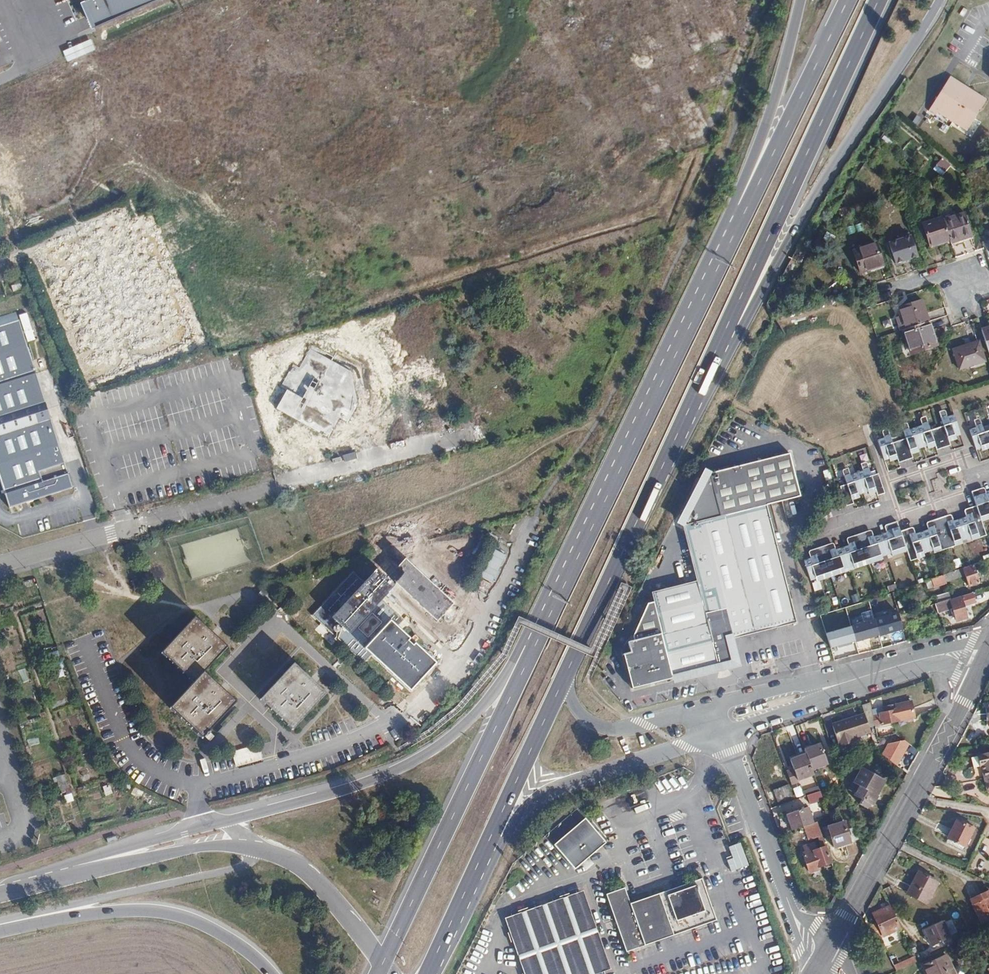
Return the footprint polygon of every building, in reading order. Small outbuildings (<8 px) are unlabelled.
[(97,36),(176,0),(82,0),(97,36)] [(422,6),(413,10),(416,15),(425,11),(422,6)] [(94,49),(90,39),(61,51),(65,61),(94,49)] [(949,79),(947,82),(966,95),(969,91),(949,79)] [(966,95),(947,82),(926,112),(933,117),(935,114),(951,124),(953,120),(968,129),(986,101),(969,91),(966,95)] [(953,120),(951,124),(965,133),(968,129),(953,120)] [(952,169),(942,161),(938,166),(940,168),(947,174),(952,169)] [(947,174),(940,168),(935,173),(942,179),(947,174)] [(943,220),(950,242),(951,245),(972,237),(965,214),(943,220)] [(943,220),(943,219),(923,226),(930,248),(950,242),(943,220)] [(916,259),(909,238),(888,245),(895,265),(916,259)] [(882,267),(875,245),(853,252),(860,274),(882,267)] [(44,261),(47,271),(60,267),(58,257),(44,261)] [(51,290),(65,283),(61,274),(47,281),(51,290)] [(906,329),(927,321),(920,300),(898,307),(906,329)] [(4,316),(0,317),(0,512),(63,492),(4,316)] [(906,329),(902,330),(910,353),(935,345),(927,321),(906,329)] [(988,354),(988,327),(980,330),(988,354)] [(982,361),(976,342),(952,349),(959,368),(982,361)] [(293,364),(282,386),(287,389),(277,409),(330,437),(340,418),(348,423),(358,405),(352,372),(310,349),(300,367),(293,364)] [(371,416),(384,414),(382,398),(369,400),(371,416)] [(937,432),(944,452),(952,450),(951,446),(959,443),(958,440),(961,439),(954,420),(949,422),(948,420),(941,422),(943,430),(937,432)] [(936,451),(937,455),(944,452),(937,432),(931,434),(928,426),(922,429),(922,431),(911,434),(918,454),(928,450),(929,453),(936,451)] [(970,433),(977,454),(982,452),(983,454),(988,452),(988,433),(984,435),(981,426),(975,429),(976,431),(970,433)] [(914,460),(920,458),(918,454),(911,434),(905,435),(907,442),(902,444),(909,466),(916,464),(914,460)] [(909,466),(902,444),(895,446),(893,439),(888,440),(889,442),(882,444),(889,464),(893,463),(894,466),(901,464),(902,468),(909,466)] [(344,456),(358,453),(357,446),(343,449),(344,456)] [(786,455),(708,476),(680,528),(695,583),(650,595),(652,604),(650,606),(631,636),(633,642),(627,643),(630,653),(622,656),(631,691),(672,680),(672,679),(710,669),(713,670),(716,670),(718,670),(722,670),(727,668),(730,665),(732,663),(726,641),(794,623),(763,506),(797,497),(786,455)] [(873,470),(869,462),(862,464),(862,466),(849,470),(848,469),(843,471),(846,479),(840,482),(847,501),(854,499),(852,496),(859,493),(858,491),(869,487),(870,490),(876,487),(879,491),(885,489),(877,468),(873,470)] [(984,524),(988,522),(988,497),(988,496),(982,498),(981,492),(973,494),(978,509),(984,524)] [(962,523),(968,540),(973,539),(974,543),(988,538),(984,524),(978,509),(972,511),(973,516),(968,518),(968,520),(962,523)] [(951,547),(956,546),(949,525),(948,519),(946,514),(940,516),(951,547)] [(937,552),(951,547),(940,516),(933,518),(934,523),(929,526),(929,527),(924,529),(931,551),(937,549),(937,552)] [(956,546),(957,549),(965,546),(963,542),(968,540),(962,523),(957,524),(956,522),(949,525),(956,546)] [(897,556),(911,552),(903,528),(901,525),(892,528),(888,529),(889,532),(882,534),(890,555),(896,553),(897,556)] [(925,553),(931,551),(924,529),(916,532),(915,530),(911,532),(908,526),(903,528),(911,552),(913,560),(926,555),(925,553)] [(857,540),(863,538),(870,535),(869,531),(855,536),(857,540)] [(863,538),(873,564),(886,560),(885,556),(890,555),(882,534),(878,535),(877,533),(870,535),(863,538)] [(845,546),(852,567),(858,565),(860,569),(873,564),(863,538),(857,540),(850,542),(852,544),(845,546)] [(817,549),(819,553),(824,551),(833,548),(831,544),(817,549)] [(824,551),(834,578),(848,573),(847,569),(852,567),(845,546),(841,548),(840,545),(833,548),(824,551)] [(495,549),(481,577),(495,584),(509,556),(495,549)] [(819,553),(810,556),(812,561),(807,562),(814,579),(818,578),(821,582),(834,578),(824,551),(819,553)] [(958,569),(946,573),(949,581),(965,575),(968,586),(979,583),(973,564),(958,569)] [(460,617),(411,571),(403,578),(392,568),(368,592),(356,582),(316,622),(366,672),(407,631),(387,612),(400,598),(392,591),(395,589),(442,635),(460,617)] [(931,579),(933,586),(934,588),(946,584),(945,582),(943,574),(931,579)] [(279,602),(270,595),(263,602),(272,609),(279,602)] [(825,607),(822,598),(815,601),(818,609),(825,607)] [(950,598),(928,605),(930,612),(939,609),(940,611),(949,609),(951,614),(953,613),(955,620),(966,617),(960,598),(951,600),(950,598)] [(882,635),(878,619),(857,624),(861,640),(882,635)] [(948,622),(950,629),(961,626),(959,620),(948,622)] [(229,652),(197,623),(165,657),(195,687),(172,712),(203,742),(238,706),(207,675),(229,652)] [(327,702),(295,671),(261,706),(293,737),(327,702)] [(871,714),(873,725),(897,720),(911,716),(907,701),(879,708),(881,712),(871,714)] [(854,736),(869,731),(867,727),(862,713),(843,720),(844,723),(832,728),(839,748),(856,742),(854,736)] [(826,761),(817,740),(802,747),(803,752),(788,758),(796,778),(812,772),(810,767),(826,761)] [(886,744),(880,753),(897,765),(908,744),(904,740),(886,744)] [(237,767),(264,760),(260,745),(233,752),(237,767)] [(973,752),(974,760),(975,760),(978,788),(988,786),(988,749),(975,750),(975,752),(973,752)] [(862,767),(871,771),(873,766),(864,762),(862,767)] [(883,777),(878,775),(871,771),(862,767),(854,783),(860,785),(856,795),(872,802),(885,778),(883,777)] [(788,783),(764,793),(769,805),(792,796),(788,783)] [(814,799),(812,792),(799,797),(802,803),(814,799)] [(785,813),(791,830),(801,826),(811,822),(804,805),(785,813)] [(848,836),(844,827),(840,816),(825,822),(832,842),(848,836)] [(586,818),(554,845),(574,869),(607,843),(586,818)] [(964,846),(972,827),(956,819),(948,838),(964,846)] [(811,822),(801,826),(805,836),(818,831),(814,821),(811,822)] [(858,832),(854,823),(844,827),(848,836),(858,832)] [(726,845),(729,857),(724,859),(728,871),(747,865),(739,841),(726,845)] [(819,867),(831,862),(824,846),(816,849),(814,845),(804,849),(807,856),(803,858),(809,872),(819,868),(819,867)] [(919,900),(931,878),(918,871),(906,893),(919,900)] [(718,921),(704,880),(632,905),(646,945),(718,921)] [(632,905),(626,887),(606,894),(626,952),(646,945),(632,905)] [(585,890),(508,918),(527,973),(600,973),(614,969),(585,890)] [(972,903),(981,923),(988,919),(988,895),(972,903)] [(896,919),(889,904),(872,913),(879,927),(896,919)] [(870,915),(867,916),(874,930),(876,929),(870,915)] [(874,930),(867,916),(864,918),(870,931),(874,930)] [(944,921),(925,930),(932,946),(951,938),(944,921)] [(884,934),(878,937),(883,947),(889,944),(884,934)] [(946,954),(923,965),(927,973),(956,973),(946,954)] [(893,966),(895,971),(899,969),(916,961),(913,956),(893,966)]
